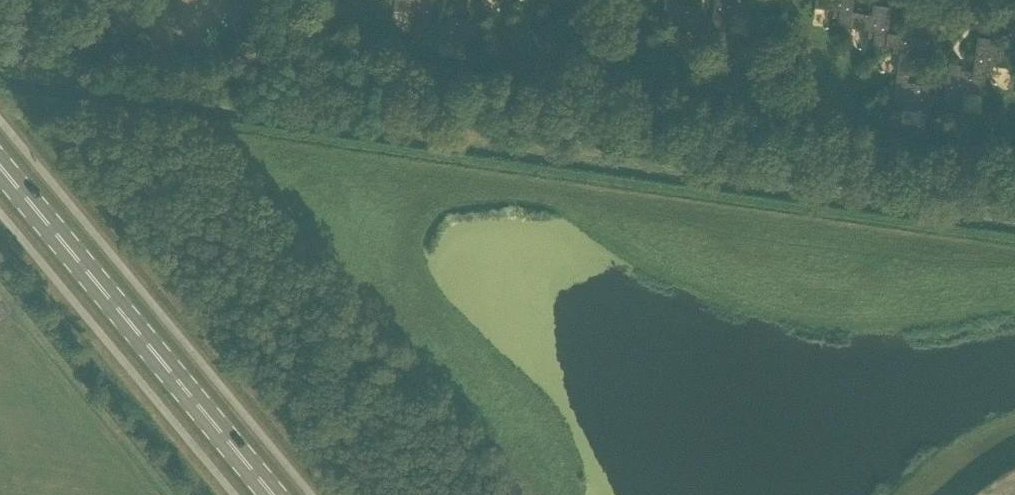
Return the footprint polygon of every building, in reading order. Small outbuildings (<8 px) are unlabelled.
[(712,20),(711,29),(725,31),(726,23),(732,24),(733,17),(752,19),(754,3),(735,0),(715,0),(712,20)] [(815,10),(833,12),(832,19),(839,20),(838,28),(851,30),(854,14),(856,0),(816,0),(815,10)] [(872,17),(854,14),(851,30),(869,33),(868,40),(874,41),(873,49),(887,51),(887,49),(889,35),(893,9),(874,6),(872,17)] [(1003,47),(1004,47),(1003,53),(1014,55),(1014,14),(1008,13),(1003,47)] [(900,57),(897,76),(910,78),(913,78),(916,58),(926,60),(929,41),(889,35),(887,49),(894,50),(893,56),(900,57)] [(993,76),(994,69),(1013,71),(1014,58),(1014,55),(1003,53),(1004,47),(1003,47),(991,45),(992,41),(978,39),(973,73),(972,81),(986,83),(987,75),(993,76)] [(972,81),(973,73),(962,71),(962,68),(949,66),(944,99),(943,107),(956,109),(958,101),(964,102),(965,95),(984,98),(986,83),(972,81)] [(909,85),(910,78),(897,76),(893,102),(904,104),(903,112),(931,116),(932,105),(943,107),(944,99),(929,97),(931,88),(909,85)]
